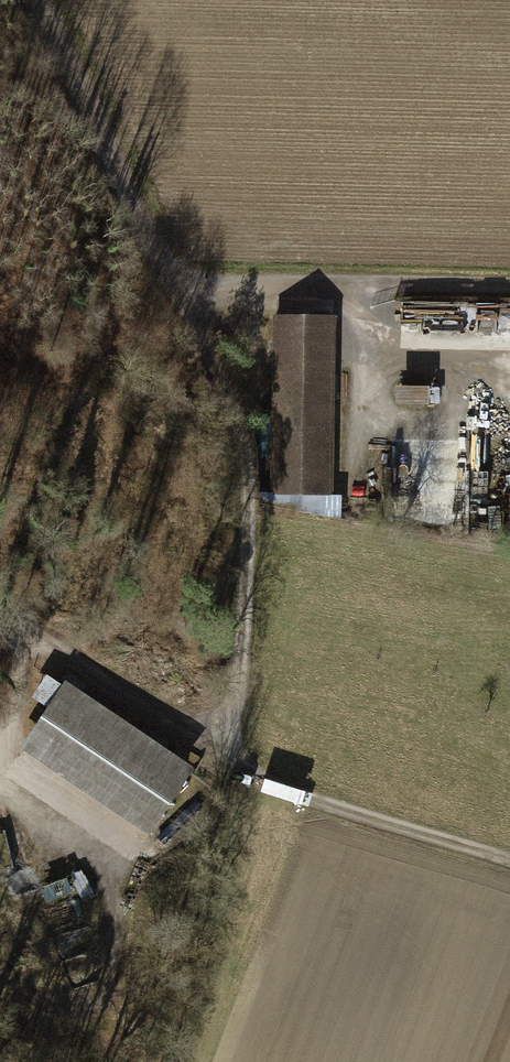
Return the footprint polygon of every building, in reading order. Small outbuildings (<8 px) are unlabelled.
[(336,316),(270,315),(269,492),(334,492),(336,316)] [(61,686),(19,748),(153,839),(195,776),(61,686)]
